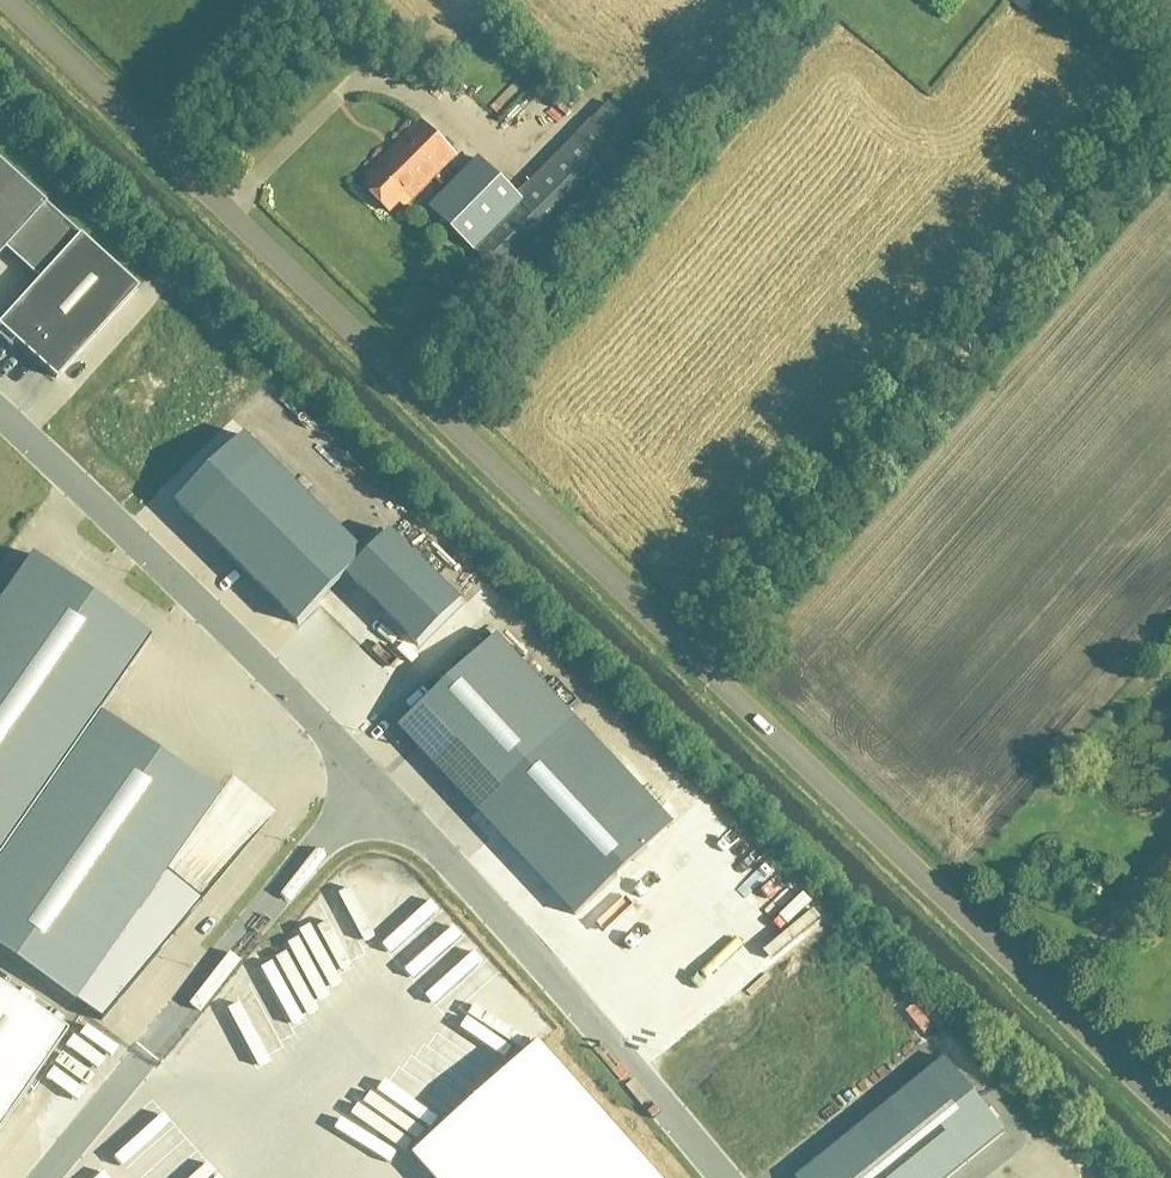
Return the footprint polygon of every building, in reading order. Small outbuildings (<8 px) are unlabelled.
[(1039,1),(1037,0),(1012,0),(1010,2),(1027,16),(1039,1)] [(473,249),(506,282),(646,141),(609,105),(517,197),(481,160),(432,209),(472,249),(473,249)] [(403,210),(454,158),(418,122),(364,177),(368,182),(362,188),(389,215),(399,205),(403,210)] [(46,206),(25,187),(0,165),(0,256),(6,249),(46,206)] [(0,325),(0,329),(57,381),(139,291),(80,238),(0,325)] [(213,472),(178,507),(194,523),(298,626),(366,557),(263,454),(229,488),(213,472)] [(0,602),(0,950),(102,1022),(201,903),(166,873),(219,797),(100,714),(152,639),(32,556),(0,602)] [(497,637),(399,729),(575,917),(673,826),(497,637)] [(67,1034),(0,987),(0,1130),(67,1034)] [(413,1157),(432,1177),(658,1177),(539,1045),(413,1157)] [(1004,1134),(943,1060),(798,1177),(949,1177),(1004,1134)]
